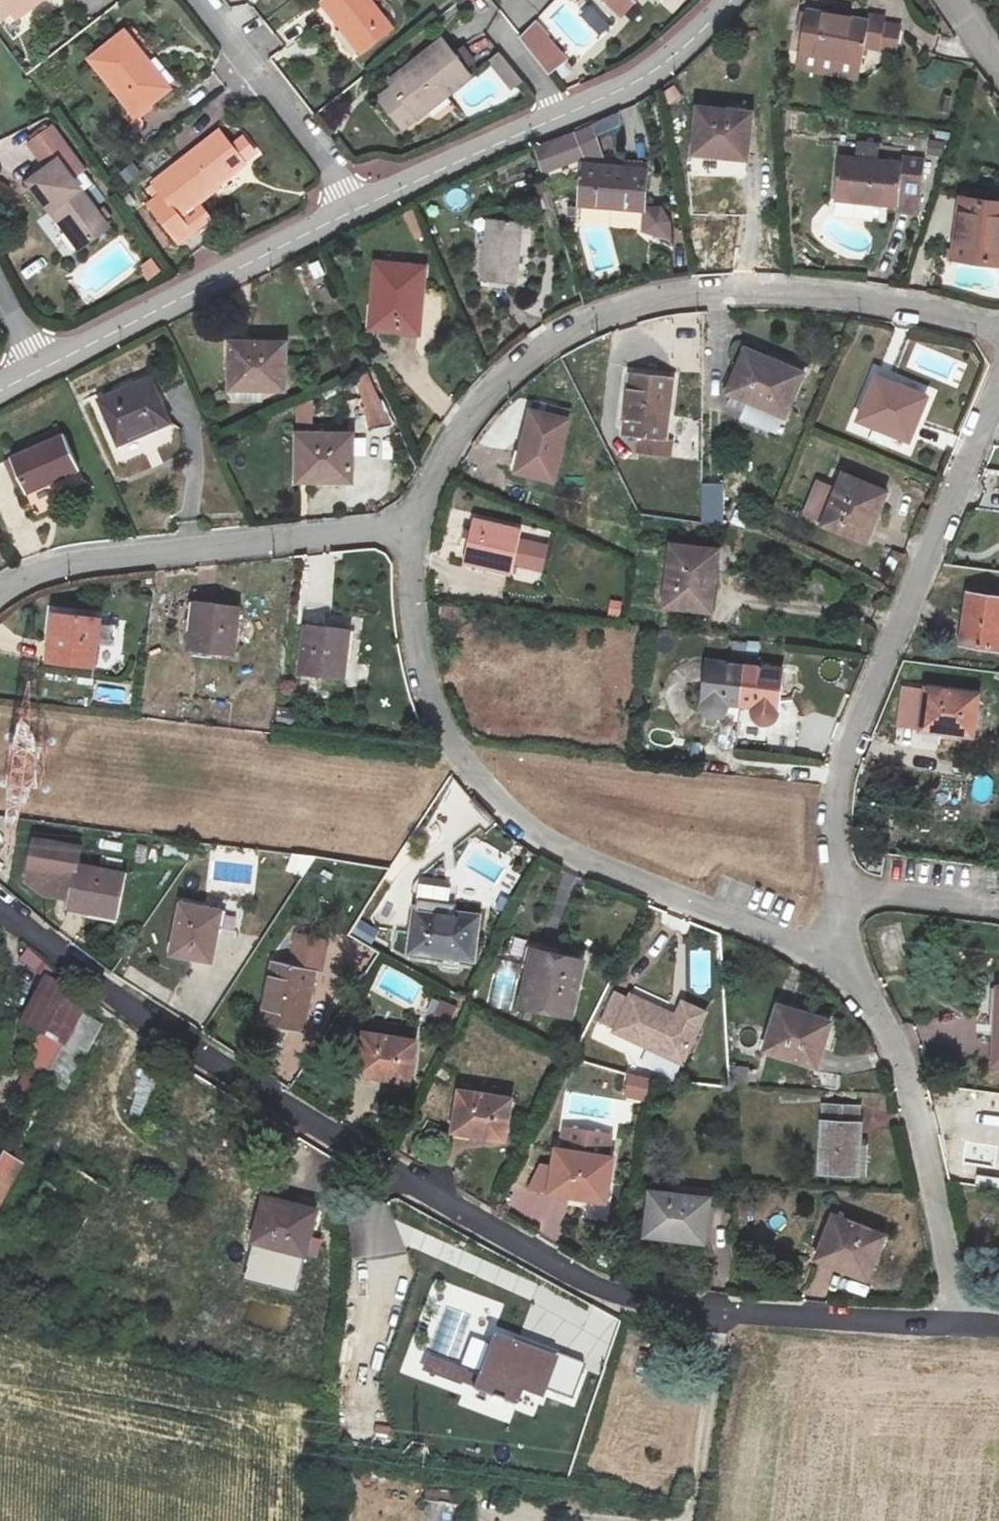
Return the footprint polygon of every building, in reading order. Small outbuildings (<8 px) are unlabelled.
[(10,12),(1,0),(0,0),(0,20),(10,12)] [(10,12),(15,18),(40,0),(1,0),(10,12)] [(95,14),(111,0),(84,0),(95,14)] [(320,2),(331,16),(361,54),(393,29),(373,3),(378,0),(324,0),(320,2)] [(615,8),(617,5),(625,12),(634,2),(632,0),(606,0),(615,8)] [(320,2),(312,9),(323,22),(331,16),(320,2)] [(868,20),(807,10),(799,53),(801,53),(860,63),(861,63),(864,47),(880,49),(880,48),(884,24),(885,17),(869,14),(868,20)] [(532,24),(519,38),(547,73),(565,60),(532,24)] [(900,26),(884,24),(880,48),(896,51),(900,26)] [(124,33),(91,60),(135,115),(163,93),(141,66),(147,61),(124,33)] [(443,39),(404,71),(408,75),(392,88),(393,89),(416,118),(417,119),(471,75),(443,39)] [(499,53),(490,60),(513,89),(522,82),(499,53)] [(860,63),(801,53),(799,68),(857,78),(860,63)] [(147,61),(141,66),(163,93),(169,89),(147,61)] [(404,71),(388,83),(392,88),(408,75),(404,71)] [(393,89),(380,100),(402,128),(416,118),(393,89)] [(747,160),(752,113),(698,108),(692,157),(724,161),(724,160),(726,160),(726,157),(747,160)] [(620,122),(617,115),(573,135),(575,142),(620,122)] [(46,126),(29,139),(32,143),(49,130),(46,126)] [(32,143),(29,145),(47,169),(29,183),(51,212),(55,209),(83,247),(109,227),(72,179),(83,170),(52,128),(49,130),(32,143)] [(220,131),(153,183),(162,194),(156,199),(148,205),(179,244),(192,233),(178,216),(197,202),(246,164),(244,162),(255,153),(243,138),(232,146),(220,131)] [(540,165),(579,154),(575,142),(573,135),(535,150),(540,165)] [(879,145),(857,143),(855,158),(878,161),(879,145)] [(855,158),(838,157),(835,200),(898,206),(897,211),(919,213),(924,159),(902,157),(901,163),(878,161),(855,158)] [(623,169),(647,172),(647,163),(624,161),(623,169)] [(579,204),(644,209),(647,172),(583,167),(579,204)] [(153,183),(147,188),(156,199),(162,194),(153,183)] [(998,205),(998,196),(980,194),(979,203),(998,205)] [(945,258),(998,264),(998,205),(979,203),(963,201),(957,252),(946,250),(945,258)] [(197,202),(178,216),(192,233),(210,219),(197,202)] [(55,209),(51,212),(79,250),(83,247),(55,209)] [(60,253),(72,245),(49,213),(37,221),(60,253)] [(522,223),(488,219),(481,281),(515,284),(522,223)] [(424,268),(376,263),(372,304),(377,304),(375,330),(418,334),(424,268)] [(285,343),(231,342),(230,389),(285,390),(285,343)] [(727,393),(785,417),(804,370),(765,354),(763,357),(744,349),(727,393)] [(392,425),(368,372),(358,377),(369,431),(392,425)] [(674,378),(631,373),(622,436),(639,438),(637,454),(669,458),(671,441),(666,440),(668,423),(674,424),(675,417),(669,416),(674,378)] [(884,385),(886,379),(877,376),(875,381),(884,385)] [(170,424),(150,377),(96,400),(117,447),(170,424)] [(860,418),(909,439),(925,399),(896,387),(897,384),(886,379),(884,385),(875,381),(860,418)] [(532,411),(556,417),(558,407),(535,402),(532,411)] [(522,473),(554,481),(568,420),(571,410),(558,407),(556,417),(532,411),(531,411),(523,441),(529,442),(522,473)] [(22,483),(26,493),(78,470),(62,436),(59,429),(37,439),(40,446),(29,450),(11,459),(22,483)] [(352,479),(352,435),(298,435),(297,476),(307,475),(306,482),(319,482),(319,479),(352,479)] [(40,446),(37,439),(26,444),(29,450),(40,446)] [(22,483),(11,459),(5,462),(16,486),(22,483)] [(878,513),(886,493),(843,475),(837,491),(818,483),(805,515),(824,523),(823,525),(863,541),(875,512),(878,513)] [(702,479),(704,518),(725,516),(723,478),(702,479)] [(469,538),(463,562),(512,573),(522,531),(473,520),(470,531),(465,529),(463,536),(469,538)] [(713,550),(673,545),(666,607),(709,612),(713,573),(717,573),(718,561),(712,560),(713,550)] [(961,644),(998,650),(998,597),(969,593),(961,644)] [(239,606),(195,601),(189,651),(234,656),(239,606)] [(99,618),(55,613),(50,663),(94,668),(99,618)] [(350,630),(306,625),(300,675),(344,680),(350,630)] [(732,658),(745,660),(747,643),(734,642),(732,658)] [(754,644),(748,643),(745,666),(752,667),(754,644)] [(741,705),(745,666),(708,662),(702,706),(703,711),(708,717),(711,718),(715,718),(720,716),(724,712),(727,703),(741,705)] [(745,666),(741,705),(753,706),(753,713),(753,715),(756,720),(759,722),(766,724),(773,720),(775,717),(781,670),(752,667),(745,666)] [(973,730),(977,695),(926,689),(922,727),(939,729),(939,732),(963,734),(963,729),(973,730)] [(117,918),(126,873),(124,873),(94,868),(79,865),(82,849),(37,840),(31,869),(54,874),(51,889),(71,893),(69,900),(68,908),(117,918)] [(94,868),(124,873),(127,858),(97,852),(94,868)] [(31,869),(29,876),(35,885),(48,895),(69,900),(71,893),(51,889),(54,874),(31,869)] [(216,928),(220,910),(182,904),(172,954),(206,961),(208,950),(214,952),(218,929),(216,928)] [(415,911),(410,951),(473,959),(478,916),(454,913),(453,916),(415,911)] [(273,961),(260,1024),(303,1032),(315,971),(321,972),(328,940),(296,933),(289,965),(273,961)] [(689,949),(692,992),(711,991),(708,948),(689,949)] [(22,951),(18,967),(41,974),(46,958),(22,951)] [(582,963),(533,952),(521,1003),(570,1015),(582,963)] [(81,1015),(88,1002),(53,983),(29,1027),(64,1046),(81,1015)] [(998,988),(997,1025),(992,1024),(991,1035),(998,1036),(998,988)] [(676,1017),(631,995),(630,997),(616,991),(601,1024),(615,1031),(614,1032),(681,1063),(696,1032),(674,1022),(676,1017)] [(449,1027),(458,1007),(444,1001),(435,1020),(449,1027)] [(778,1006),(764,1050),(817,1066),(830,1024),(799,1015),(800,1012),(778,1006)] [(64,1046),(51,1071),(69,1081),(100,1025),(81,1015),(64,1046)] [(698,1027),(676,1017),(674,1022),(696,1032),(698,1027)] [(415,1041),(364,1033),(358,1072),(376,1075),(375,1077),(398,1081),(399,1075),(410,1076),(415,1041)] [(148,1124),(167,1065),(147,1059),(129,1118),(148,1124)] [(25,1112),(46,1073),(31,1064),(10,1103),(25,1112)] [(648,1100),(651,1076),(626,1073),(623,1097),(648,1100)] [(511,1099),(460,1091),(454,1129),(472,1132),(471,1134),(494,1138),(495,1132),(505,1133),(511,1099)] [(820,1172),(858,1174),(859,1145),(860,1124),(860,1108),(824,1106),(820,1172)] [(859,1145),(858,1174),(858,1175),(866,1175),(867,1145),(859,1145)] [(613,1156),(557,1147),(550,1192),(568,1195),(567,1197),(593,1201),(594,1195),(607,1196),(613,1156)] [(6,1191),(19,1168),(0,1157),(0,1188),(6,1191)] [(708,1199),(651,1192),(647,1235),(703,1241),(708,1199)] [(594,1195),(593,1201),(606,1203),(607,1196),(594,1195)] [(253,1241),(305,1255),(316,1211),(296,1205),(295,1208),(264,1200),(253,1241)] [(884,1235),(834,1215),(817,1255),(848,1268),(846,1271),(866,1278),(884,1235)] [(461,1332),(467,1316),(451,1311),(446,1327),(461,1332)] [(554,1359),(492,1337),(477,1376),(474,1388),(512,1402),(516,1390),(540,1399),(554,1359)] [(466,1496),(424,1490),(422,1501),(465,1507),(466,1496)]
